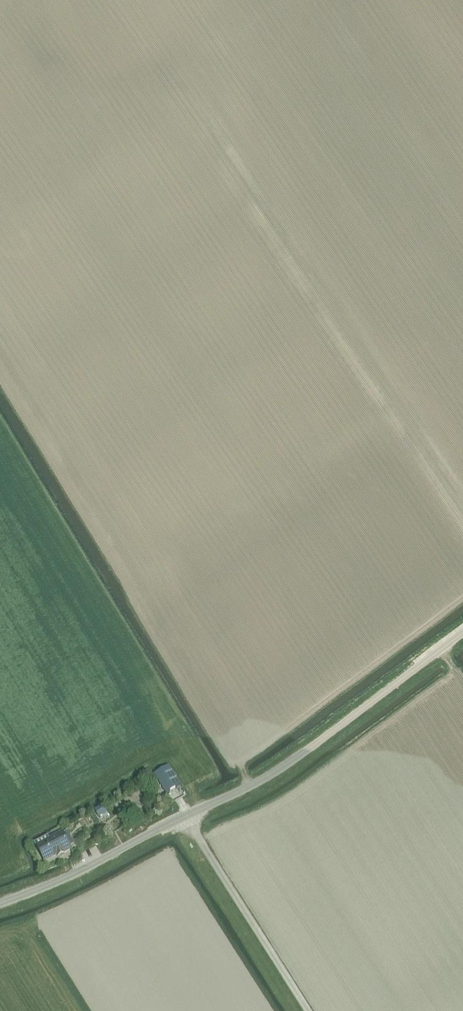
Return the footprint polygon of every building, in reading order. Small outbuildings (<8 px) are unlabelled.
[(169,766),(155,775),(166,793),(180,785),(169,766)] [(149,782),(153,789),(158,786),(154,779),(149,782)] [(147,793),(148,792),(151,790),(148,785),(145,787),(140,789),(146,799),(149,797),(147,793)] [(162,802),(170,797),(167,793),(159,797),(162,802)] [(107,814),(103,808),(96,812),(99,818),(107,814)] [(96,816),(95,814),(88,817),(91,823),(96,821),(94,817),(96,816)] [(36,843),(40,850),(45,861),(57,854),(59,857),(73,849),(63,830),(49,838),(48,837),(36,843)]
